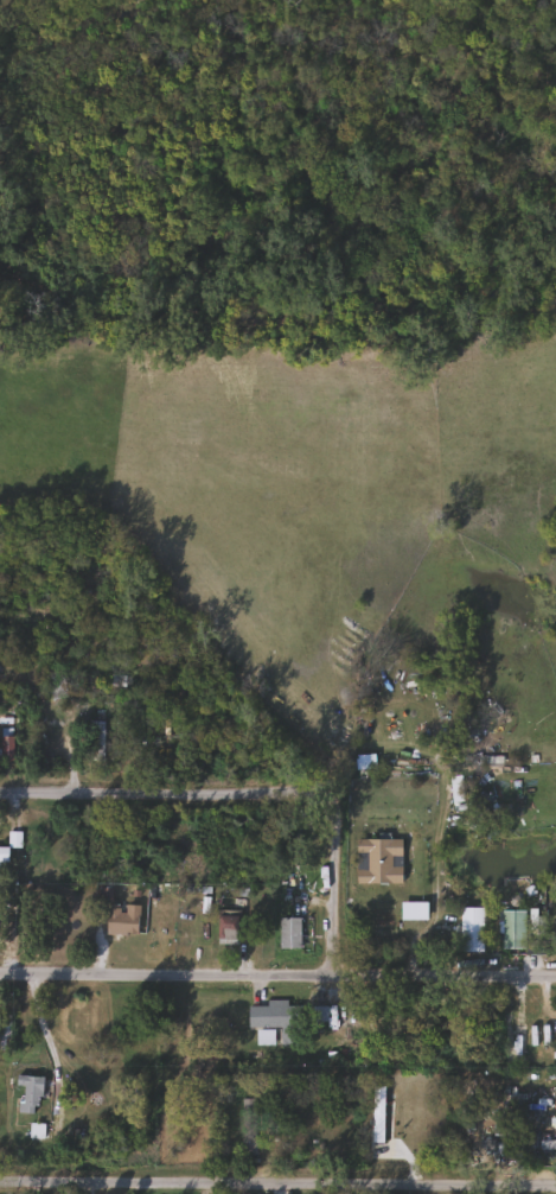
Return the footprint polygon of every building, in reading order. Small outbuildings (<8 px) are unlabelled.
[(102,720),(102,761),(92,761),(92,720),(102,720)] [(11,758),(0,758),(0,729),(11,729),(11,758)] [(353,768),(353,754),(373,754),(373,768),(353,768)] [(400,883),(354,883),(354,870),(366,869),(366,852),(354,853),(354,839),(398,838),(400,883)] [(424,920),(400,920),(398,902),(424,901),(424,920)] [(104,934),(104,904),(138,904),(138,934),(104,934)] [(481,907),(481,951),(458,951),(458,907),(481,907)] [(234,944),(216,944),(217,910),(235,910),(234,944)] [(277,948),(277,917),(298,917),(298,948),(277,948)] [(247,1003),(285,1002),(285,1005),(300,1005),(300,1043),(279,1043),(279,1027),(247,1027),(247,1003)] [(326,1023),(311,1022),(311,1005),(327,1006),(326,1023)] [(8,1049),(0,1049),(0,1015),(8,1015),(8,1049)] [(39,1076),(38,1113),(19,1112),(20,1086),(14,1085),(15,1075),(39,1076)] [(253,1155),(242,1155),(242,1098),(253,1098),(253,1155)]
